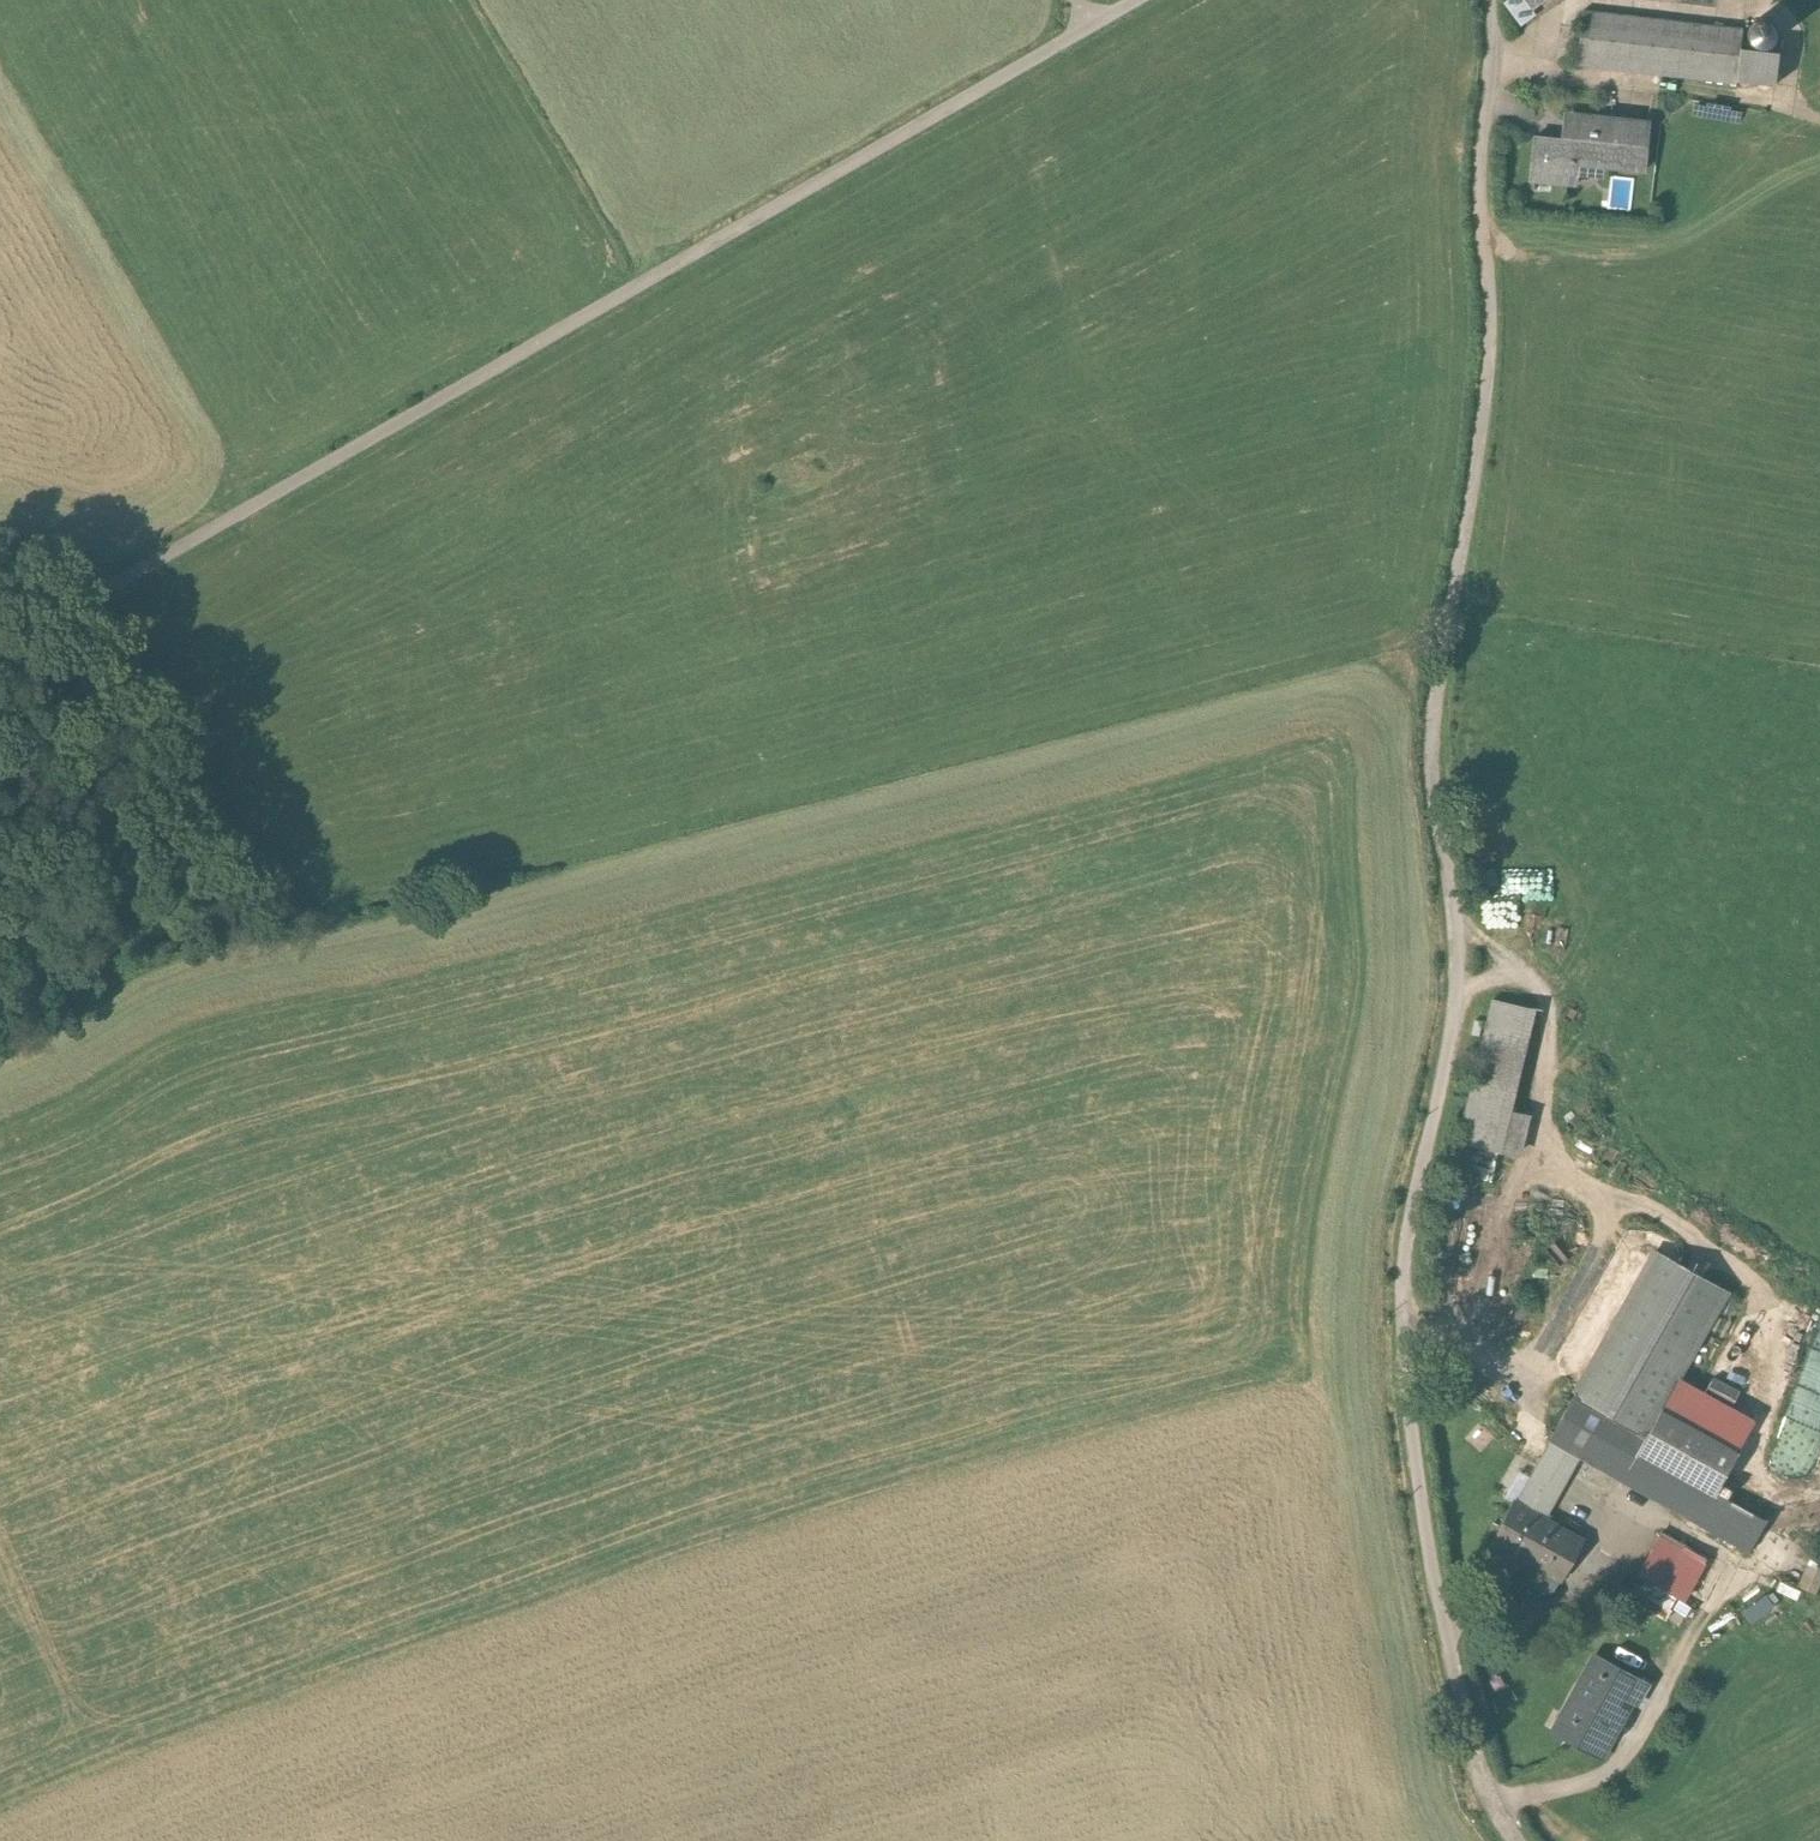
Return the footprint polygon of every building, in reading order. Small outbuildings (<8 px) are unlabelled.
[(1514,21),(1546,0),(1500,0),(1514,21)] [(1758,24),(1585,9),(1580,65),(1754,80),(1758,24)] [(1657,121),(1544,112),(1540,173),(1652,182),(1657,121)] [(1545,1010),(1492,998),(1462,1131),(1515,1143),(1545,1010)] [(1518,1503),(1579,1532),(1609,1474),(1747,1546),(1763,1515),(1728,1497),(1767,1423),(1689,1382),(1734,1295),(1649,1251),(1518,1503)] [(1819,1473),(1819,1328),(1807,1325),(1771,1478),(1816,1488),(1819,1473)] [(1579,1532),(1518,1503),(1488,1559),(1605,1620),(1623,1584),(1636,1562),(1579,1532)] [(1636,1562),(1623,1584),(1678,1613),(1707,1558),(1652,1530),(1636,1562)] [(1819,1573),(1819,1563),(1811,1560),(1800,1589),(1812,1593),(1819,1573)] [(1746,1621),(1770,1611),(1764,1596),(1740,1607),(1746,1621)] [(1649,1686),(1595,1654),(1552,1729),(1606,1760),(1649,1686)]
